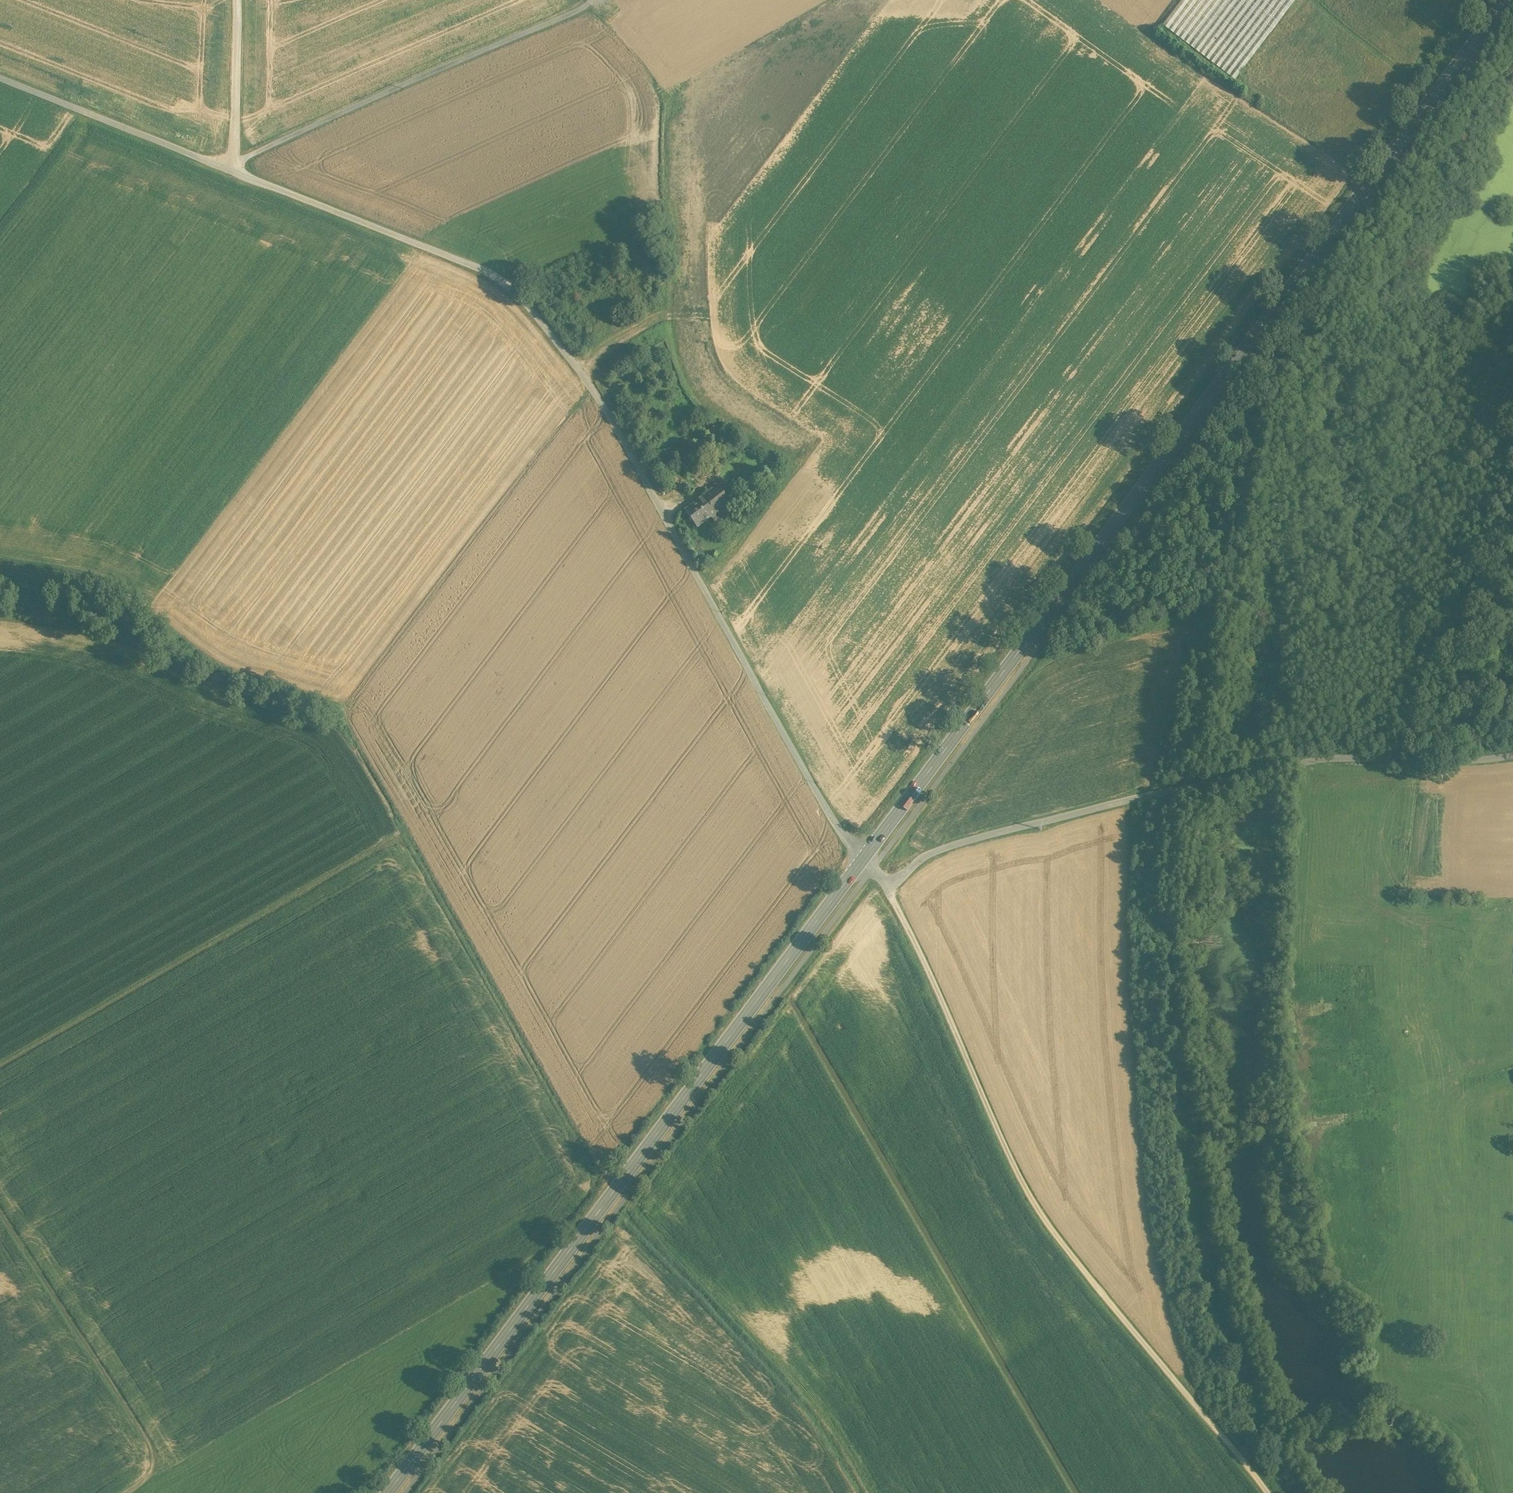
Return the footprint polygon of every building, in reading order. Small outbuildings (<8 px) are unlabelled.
[(1163,26),(1235,80),(1296,0),(1182,0),(1163,26)] [(717,486),(699,500),(711,516),(714,521),(722,516),(730,510),(733,507),(717,486)] [(711,516),(699,500),(685,511),(697,527),(711,516)] [(730,510),(722,516),(733,531),(741,524),(730,510)]
